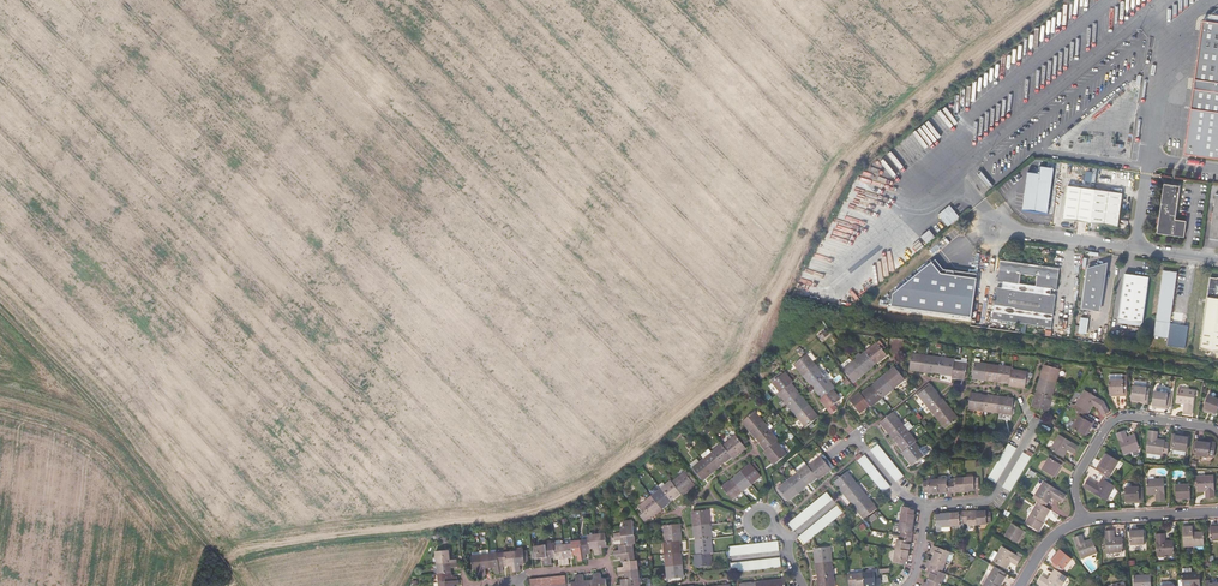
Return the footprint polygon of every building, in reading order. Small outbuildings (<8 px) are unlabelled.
[(1208,22),(1217,23),(1217,16),(1209,15),(1208,22)] [(1204,23),(1186,153),(1217,159),(1217,23),(1208,22),(1204,23)] [(947,109),(883,156),(895,172),(959,125),(947,109)] [(1024,207),(1035,208),(1043,209),(1050,210),(1057,165),(1043,163),(1042,171),(1030,169),(1024,207)] [(1165,181),(1161,214),(1160,222),(1158,231),(1186,234),(1189,218),(1177,216),(1181,184),(1165,181)] [(1066,216),(1094,219),(1098,186),(1071,182),(1066,216)] [(1098,186),(1094,219),(1121,223),(1126,190),(1098,186)] [(949,227),(960,217),(950,205),(938,215),(949,227)] [(915,220),(900,233),(907,240),(921,227),(915,220)] [(930,230),(921,237),(925,241),(933,233),(930,230)] [(1060,267),(1001,258),(991,317),(1050,326),(1056,294),(1050,293),(1051,287),(1057,288),(1060,267)] [(1107,270),(1089,268),(1083,307),(1101,310),(1107,270)] [(1180,272),(1164,269),(1154,334),(1169,336),(1168,344),(1186,347),(1190,325),(1172,322),(1180,272)] [(1118,317),(1139,320),(1143,321),(1150,276),(1125,273),(1118,317)] [(1211,277),(1201,348),(1217,351),(1217,278),(1211,277)] [(1090,318),(1080,317),(1079,324),(1078,331),(1087,333),(1090,318)] [(877,343),(866,352),(874,363),(877,361),(879,363),(887,356),(877,343)] [(866,352),(854,362),(864,374),(873,367),(872,366),(874,363),(866,352)] [(803,375),(816,365),(807,354),(796,364),(798,366),(797,368),(803,375)] [(924,372),(926,356),(912,354),(910,368),(913,368),(913,370),(924,372)] [(940,358),(926,356),(924,372),(935,373),(935,371),(939,372),(940,358)] [(955,360),(940,358),(939,372),(942,372),(942,374),(953,376),(955,362),(955,360)] [(976,359),(975,363),(973,377),(977,377),(977,379),(985,380),(988,364),(980,363),(981,359),(976,359)] [(864,374),(854,362),(843,371),(852,382),(855,379),(856,381),(864,374)] [(967,364),(955,362),(953,376),(953,378),(961,379),(961,377),(965,378),(967,364)] [(1000,366),(988,364),(985,380),(994,381),(994,379),(998,380),(1000,366)] [(825,377),(816,365),(803,375),(810,384),(812,383),(814,386),(825,377)] [(1012,368),(1000,366),(998,380),(1001,380),(1001,383),(1010,384),(1012,370),(1012,368)] [(1040,379),(1055,383),(1059,370),(1046,366),(1044,369),(1043,369),(1040,379)] [(893,369),(884,375),(894,388),(906,379),(897,368),(894,370),(893,369)] [(1028,372),(1012,370),(1010,384),(1010,386),(1022,388),(1023,385),(1026,386),(1028,372)] [(773,383),(781,392),(791,383),(793,382),(788,375),(786,376),(784,373),(773,383)] [(877,384),(874,386),(883,397),(894,388),(884,375),(876,382),(877,384)] [(834,388),(825,377),(814,386),(817,389),(815,390),(822,398),(832,389),(834,388)] [(1051,397),(1055,383),(1040,379),(1037,389),(1038,390),(1037,393),(1051,397)] [(1123,380),(1109,380),(1110,394),(1119,393),(1119,395),(1123,395),(1123,380)] [(791,383),(781,392),(779,393),(788,404),(799,396),(796,393),(798,391),(791,383)] [(938,393),(930,383),(922,389),(924,392),(919,395),(928,406),(939,397),(937,394),(938,393)] [(870,387),(862,394),(871,405),(872,406),(883,397),(874,386),(871,388),(870,387)] [(1149,400),(1150,389),(1133,386),(1131,399),(1140,401),(1140,402),(1144,403),(1145,400),(1149,400)] [(840,399),(832,389),(822,398),(820,400),(825,407),(827,405),(829,408),(840,399)] [(1195,391),(1179,389),(1177,402),(1185,403),(1184,414),(1192,415),(1195,391)] [(1103,402),(1085,390),(1076,405),(1088,412),(1092,405),(1099,409),(1102,415),(1109,412),(1103,402)] [(871,405),(862,394),(861,392),(854,398),(854,399),(852,401),(861,413),(871,405)] [(1166,406),(1168,406),(1170,395),(1154,392),(1152,405),(1161,407),(1161,408),(1165,409),(1166,406)] [(983,411),(985,397),(982,396),(982,394),(971,393),(969,409),(983,411)] [(1047,411),(1051,397),(1037,393),(1036,397),(1035,396),(1031,407),(1047,411)] [(989,397),(985,397),(983,411),(998,413),(1000,397),(990,395),(989,397)] [(799,396),(788,404),(797,416),(809,406),(803,397),(801,398),(799,396)] [(1208,396),(1204,409),(1212,412),(1212,413),(1216,415),(1217,409),(1217,400),(1208,396)] [(941,401),(939,397),(928,406),(937,418),(950,408),(943,399),(941,401)] [(1011,398),(1000,397),(998,413),(1012,415),(1014,401),(1010,400),(1011,398)] [(809,406),(797,416),(806,427),(817,418),(815,415),(816,414),(809,406)] [(957,416),(950,408),(937,418),(946,429),(957,420),(955,417),(957,416)] [(750,431),(762,421),(754,412),(744,420),(746,423),(744,424),(750,431)] [(894,412),(883,421),(885,424),(884,425),(889,431),(902,421),(894,412)] [(1092,419),(1082,413),(1073,428),(1085,434),(1089,427),(1091,428),(1093,424),(1090,422),(1092,419)] [(770,431),(762,421),(750,431),(755,438),(757,437),(759,440),(770,431)] [(902,421),(889,431),(894,438),(896,437),(898,440),(909,431),(902,421)] [(1168,452),(1169,444),(1164,443),(1164,441),(1156,440),(1156,437),(1157,432),(1149,430),(1146,452),(1162,454),(1163,451),(1168,452)] [(778,440),(770,431),(759,440),(762,442),(760,443),(766,450),(776,442),(778,440)] [(909,431),(898,440),(901,443),(899,444),(905,451),(916,442),(917,441),(909,431)] [(1125,431),(1117,434),(1124,454),(1140,448),(1135,436),(1128,438),(1125,431)] [(1180,434),(1175,434),(1173,449),(1187,450),(1189,437),(1180,436),(1180,434)] [(736,435),(723,446),(732,456),(733,458),(744,450),(742,448),(745,446),(736,435)] [(1078,446),(1059,435),(1051,448),(1062,455),(1066,449),(1074,453),(1078,446)] [(1202,441),(1198,440),(1196,455),(1209,457),(1209,455),(1214,456),(1216,444),(1202,442),(1202,441)] [(787,454),(776,442),(766,450),(764,452),(772,462),(773,461),(776,463),(787,454)] [(926,455),(916,442),(905,451),(903,452),(911,462),(912,461),(915,464),(926,455)] [(722,444),(712,452),(721,463),(724,460),(725,462),(732,456),(723,446),(722,444)] [(986,479),(993,483),(995,484),(1004,468),(1016,449),(1008,444),(986,479)] [(875,445),(868,451),(880,465),(894,483),(902,477),(875,445)] [(712,452),(702,460),(712,472),(719,467),(718,465),(721,463),(712,452)] [(1013,468),(1002,488),(1010,493),(1031,458),(1023,453),(1013,468)] [(1059,464),(1062,460),(1051,454),(1042,469),(1054,476),(1058,468),(1060,469),(1062,465),(1059,464)] [(1102,466),(1099,471),(1109,477),(1119,461),(1107,454),(1103,461),(1101,460),(1099,464),(1102,466)] [(821,456),(808,466),(817,477),(819,479),(828,471),(827,469),(830,467),(829,466),(832,464),(824,455),(821,457),(821,456)] [(881,494),(889,488),(878,474),(863,455),(855,462),(865,475),(881,494)] [(712,472),(702,460),(700,461),(697,458),(690,464),(702,478),(705,476),(706,477),(712,472)] [(748,465),(742,471),(752,484),(762,476),(758,472),(760,470),(755,463),(750,467),(748,465)] [(807,464),(797,473),(806,483),(809,481),(810,483),(817,477),(808,466),(807,464)] [(736,478),(733,480),(742,491),(752,484),(742,471),(735,476),(736,478)] [(684,472),(672,482),(681,493),(682,495),(692,487),(691,485),(696,480),(690,472),(687,475),(684,472)] [(836,484),(843,493),(856,483),(847,472),(840,477),(837,474),(834,477),(837,480),(836,480),(838,483),(836,484)] [(797,473),(787,481),(798,493),(805,487),(803,485),(806,483),(797,473)] [(1193,476),(1194,487),(1198,486),(1198,490),(1206,489),(1206,498),(1215,497),(1213,475),(1193,476)] [(954,481),(950,481),(951,493),(955,492),(955,491),(964,491),(963,477),(954,478),(954,481)] [(972,477),(963,477),(964,491),(973,490),(973,488),(977,488),(976,478),(973,478),(972,477)] [(946,478),(937,479),(938,492),(947,492),(947,493),(951,493),(950,481),(946,481),(946,478)] [(1088,479),(1084,486),(1107,500),(1115,485),(1103,478),(1099,485),(1088,479)] [(938,492),(937,479),(928,480),(928,481),(924,481),(925,492),(928,492),(928,493),(938,492)] [(1164,479),(1148,480),(1149,494),(1156,493),(1157,502),(1165,501),(1164,479)] [(670,480),(661,488),(670,499),(673,497),(674,498),(681,493),(672,482),(670,480)] [(742,491),(733,480),(731,482),(729,481),(722,486),(733,499),(742,491)] [(798,493),(787,481),(778,488),(787,499),(790,497),(791,498),(798,493)] [(1066,494),(1044,481),(1036,495),(1048,502),(1051,495),(1062,501),(1066,494)] [(852,500),(854,503),(865,494),(856,483),(843,493),(850,501),(852,500)] [(1190,485),(1177,486),(1178,499),(1186,499),(1186,500),(1191,499),(1190,485)] [(1139,497),(1142,497),(1142,492),(1139,492),(1139,486),(1125,487),(1126,501),(1135,500),(1135,502),(1140,502),(1139,497)] [(661,488),(651,496),(661,509),(668,503),(667,501),(670,499),(661,488)] [(788,523),(794,530),(833,499),(827,491),(788,523)] [(864,519),(877,508),(865,494),(854,503),(856,506),(855,507),(864,519)] [(661,509),(651,496),(641,504),(643,506),(640,509),(646,516),(649,514),(650,515),(654,512),(655,514),(661,509)] [(1045,507),(1037,502),(1025,523),(1039,531),(1044,524),(1042,523),(1048,513),(1043,510),(1045,507)] [(844,512),(837,505),(820,519),(799,536),(805,544),(823,530),(844,512)] [(903,506),(900,522),(913,524),(915,515),(913,514),(914,510),(910,510),(910,508),(903,506)] [(692,515),(693,525),(709,523),(708,509),(694,511),(694,514),(692,515)] [(643,521),(650,515),(649,514),(646,516),(643,512),(639,515),(643,521)] [(871,522),(880,515),(878,512),(869,518),(871,522)] [(960,513),(950,514),(951,527),(961,526),(961,524),(964,524),(964,512),(960,512),(960,513)] [(967,512),(964,512),(964,524),(968,524),(968,526),(977,525),(977,512),(967,513),(967,512)] [(986,512),(977,512),(977,525),(987,525),(987,524),(991,523),(990,513),(986,513),(986,512)] [(937,516),(938,527),(942,527),(942,528),(951,527),(950,514),(941,515),(941,516),(937,516)] [(613,535),(614,539),(633,536),(631,522),(623,523),(624,529),(619,529),(620,534),(613,535)] [(913,524),(900,522),(899,531),(901,532),(901,536),(912,538),(913,533),(911,533),(913,524)] [(709,523),(693,525),(694,536),(697,536),(697,539),(711,538),(709,523)] [(664,525),(666,542),(679,540),(682,540),(680,527),(678,528),(678,524),(664,525)] [(1026,531),(1013,524),(1006,535),(1017,542),(1022,534),(1023,535),(1026,531)] [(1192,526),(1183,527),(1184,546),(1204,546),(1203,532),(1193,532),(1192,526)] [(1135,530),(1130,530),(1131,545),(1144,544),(1143,531),(1135,531),(1135,530)] [(1114,531),(1105,532),(1107,554),(1123,553),(1122,539),(1114,539),(1114,531)] [(1164,534),(1156,535),(1157,557),(1173,556),(1173,542),(1164,542),(1164,534)] [(603,535),(595,536),(597,554),(601,554),(600,548),(605,547),(603,535)] [(1081,535),(1074,538),(1082,558),(1097,552),(1092,539),(1084,543),(1081,535)] [(587,541),(588,549),(592,548),(593,555),(597,554),(595,536),(587,537),(587,541)] [(633,536),(614,539),(614,543),(621,542),(621,546),(632,545),(634,545),(633,536)] [(912,538),(901,536),(900,540),(897,539),(896,548),(908,551),(910,541),(912,542),(912,538)] [(711,538),(697,539),(697,543),(695,543),(696,554),(710,552),(712,552),(711,538)] [(679,540),(666,542),(663,542),(665,554),(679,553),(678,549),(680,549),(679,540)] [(752,543),(729,545),(730,555),(753,552),(780,550),(779,540),(752,543)] [(587,541),(579,542),(581,559),(585,559),(584,554),(588,553),(588,549),(587,541)] [(571,545),(572,555),(576,555),(577,561),(581,561),(581,559),(579,542),(571,543),(571,545)] [(554,545),(545,546),(547,564),(551,564),(550,558),(555,557),(554,547),(554,545)] [(571,545),(562,546),(564,565),(568,564),(568,558),(572,558),(572,555),(571,545)] [(632,545),(621,546),(620,546),(620,551),(614,552),(615,555),(616,555),(633,553),(632,545)] [(547,564),(545,546),(537,547),(537,548),(534,548),(535,553),(538,553),(538,559),(543,558),(544,564),(547,564)] [(562,546),(554,547),(555,557),(555,559),(560,559),(561,565),(564,565),(562,546)] [(815,562),(831,561),(830,546),(816,547),(816,551),(814,551),(815,562)] [(934,553),(933,557),(945,562),(949,552),(934,546),(931,552),(934,553)] [(1019,557),(1002,546),(994,561),(1005,567),(1009,560),(1015,564),(1019,557)] [(908,551),(896,548),(894,558),(896,559),(895,563),(905,564),(906,560),(907,560),(908,551)] [(1072,559),(1061,550),(1055,557),(1054,556),(1051,559),(1063,570),(1072,559)] [(523,551),(515,552),(517,570),(521,570),(520,564),(524,563),(523,551)] [(437,553),(438,566),(457,564),(456,560),(450,561),(449,552),(437,553)] [(507,553),(508,565),(513,565),(514,571),(517,570),(515,552),(507,553)] [(710,552),(696,554),(694,554),(695,563),(697,563),(697,566),(711,565),(710,552)] [(507,553),(498,554),(500,570),(504,569),(504,566),(508,565),(507,553)] [(633,553),(616,555),(616,559),(621,558),(622,563),(623,563),(634,562),(633,553)] [(679,553),(665,554),(666,566),(682,565),(681,556),(679,556),(679,553)] [(498,554),(490,555),(491,567),(496,567),(497,573),(500,572),(500,570),(498,554)] [(490,555),(482,556),(484,574),(488,574),(487,568),(491,567),(490,555)] [(484,574),(482,556),(474,557),(475,569),(479,569),(480,575),(484,574)] [(780,557),(731,562),(732,572),(782,567),(780,557)] [(945,562),(933,557),(931,561),(928,560),(926,566),(928,567),(941,572),(945,562)] [(635,561),(634,562),(623,563),(624,567),(618,568),(618,572),(636,570),(635,561)] [(833,575),(831,561),(815,562),(816,573),(819,573),(819,577),(833,575)] [(457,564),(438,566),(439,575),(451,574),(450,569),(457,568),(457,564)] [(682,565),(666,566),(667,579),(681,577),(681,574),(683,573),(682,565)] [(1005,576),(1001,574),(1003,571),(995,566),(988,578),(984,576),(978,585),(999,585),(1005,576)] [(941,572),(928,567),(926,574),(929,575),(928,579),(940,584),(944,574),(941,572)] [(1064,580),(1063,579),(1065,575),(1055,569),(1049,580),(1042,576),(1038,583),(1040,584),(1039,585),(1061,585),(1064,580)] [(636,570),(618,572),(618,576),(624,575),(625,580),(637,578),(636,570)] [(864,585),(868,585),(869,585),(880,585),(879,579),(875,579),(874,572),(863,573),(864,585)] [(1182,573),(1183,585),(1205,585),(1204,579),(1199,579),(1199,572),(1182,573)] [(849,585),(864,585),(863,573),(848,574),(849,585)] [(451,574),(439,575),(440,583),(456,582),(456,578),(451,578),(451,574)] [(589,581),(589,585),(598,585),(596,574),(592,574),(593,581),(589,581)] [(596,574),(598,585),(606,585),(605,580),(600,580),(600,574),(596,574)] [(833,575),(819,577),(819,580),(817,581),(818,585),(834,585),(833,575)] [(1133,576),(1134,585),(1150,585),(1150,575),(1133,576)] [(579,576),(575,576),(576,583),(572,583),(572,584),(569,585),(580,585),(579,576)] [(579,576),(580,585),(589,585),(589,581),(584,582),(583,576),(579,576)] [(529,585),(564,585),(563,577),(528,581),(529,585)] [(637,578),(625,580),(620,580),(621,585),(615,585),(638,585),(637,578)]
